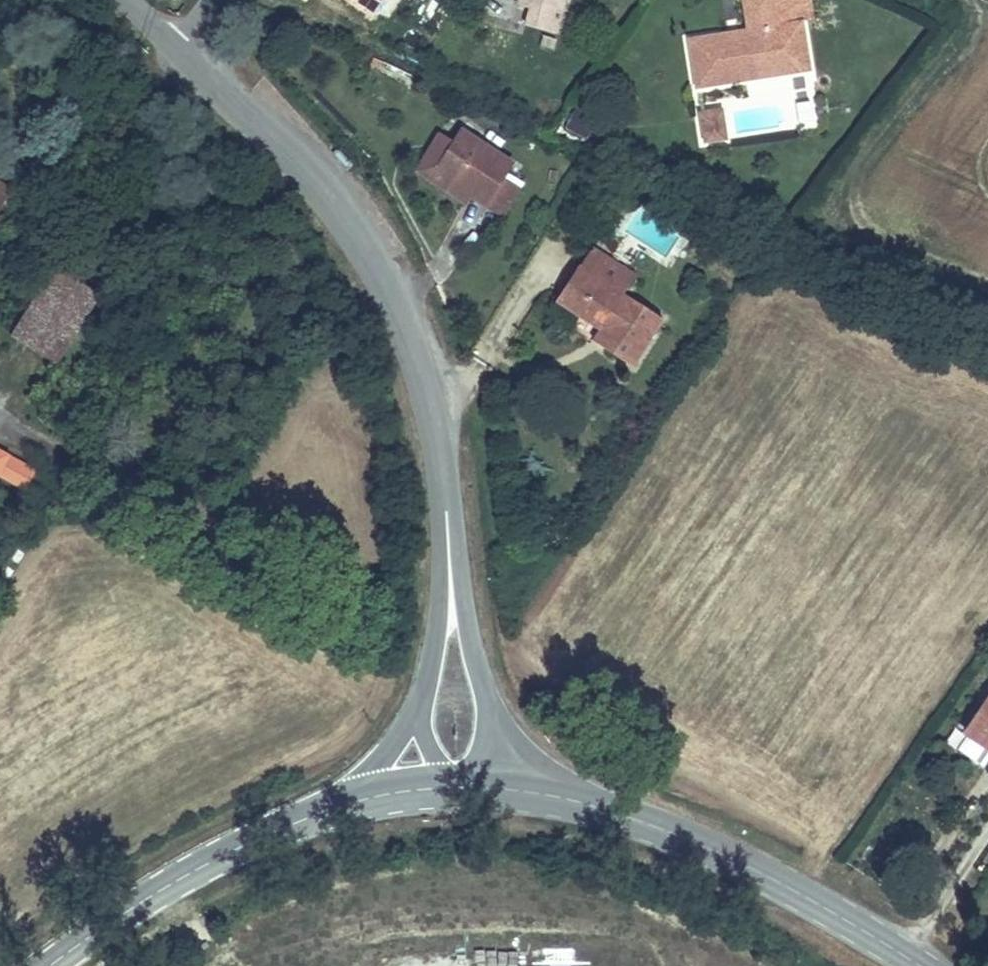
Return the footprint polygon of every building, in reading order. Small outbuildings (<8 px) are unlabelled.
[(372,24),(387,0),(334,0),(372,24)] [(558,37),(568,0),(517,0),(515,8),(530,12),(525,30),(558,37)] [(696,94),(816,72),(806,24),(817,22),(813,0),(741,0),(746,31),(689,40),(696,94)] [(728,143),(724,112),(713,113),(716,144),(728,143)] [(697,115),(701,146),(716,144),(713,113),(697,115)] [(527,186),(509,174),(516,163),(467,135),(454,153),(430,193),(465,214),(472,207),(502,226),(526,188),(527,186)] [(430,193),(454,153),(441,146),(415,184),(430,193)] [(13,190),(0,181),(0,213),(13,190)] [(661,325),(624,298),(638,278),(593,250),(556,309),(600,337),(592,349),(634,375),(661,325)] [(57,371),(100,302),(54,274),(10,342),(57,371)] [(37,471),(0,450),(0,476),(26,492),(37,471)] [(962,740),(987,757),(987,701),(962,740)]
